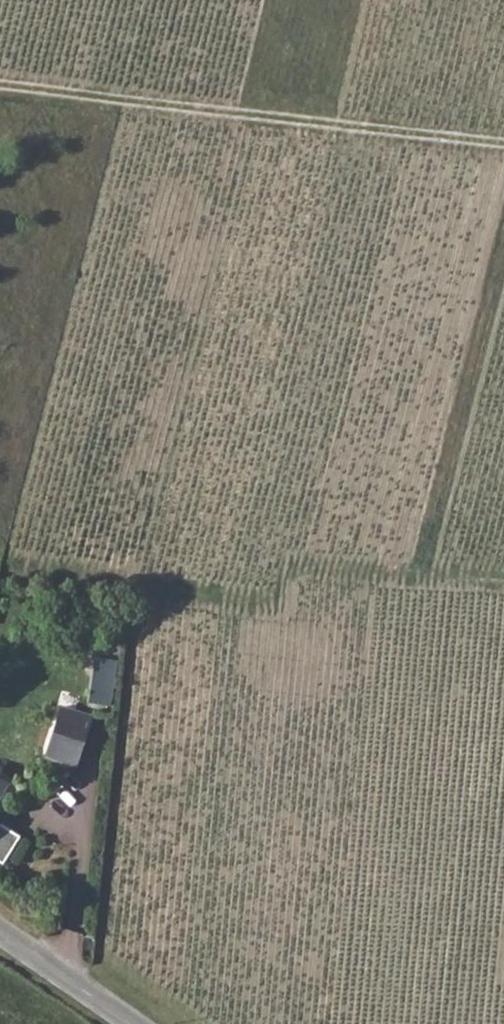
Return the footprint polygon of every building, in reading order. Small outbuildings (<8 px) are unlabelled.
[(61,704),(44,754),(73,763),(90,713),(61,704)]
